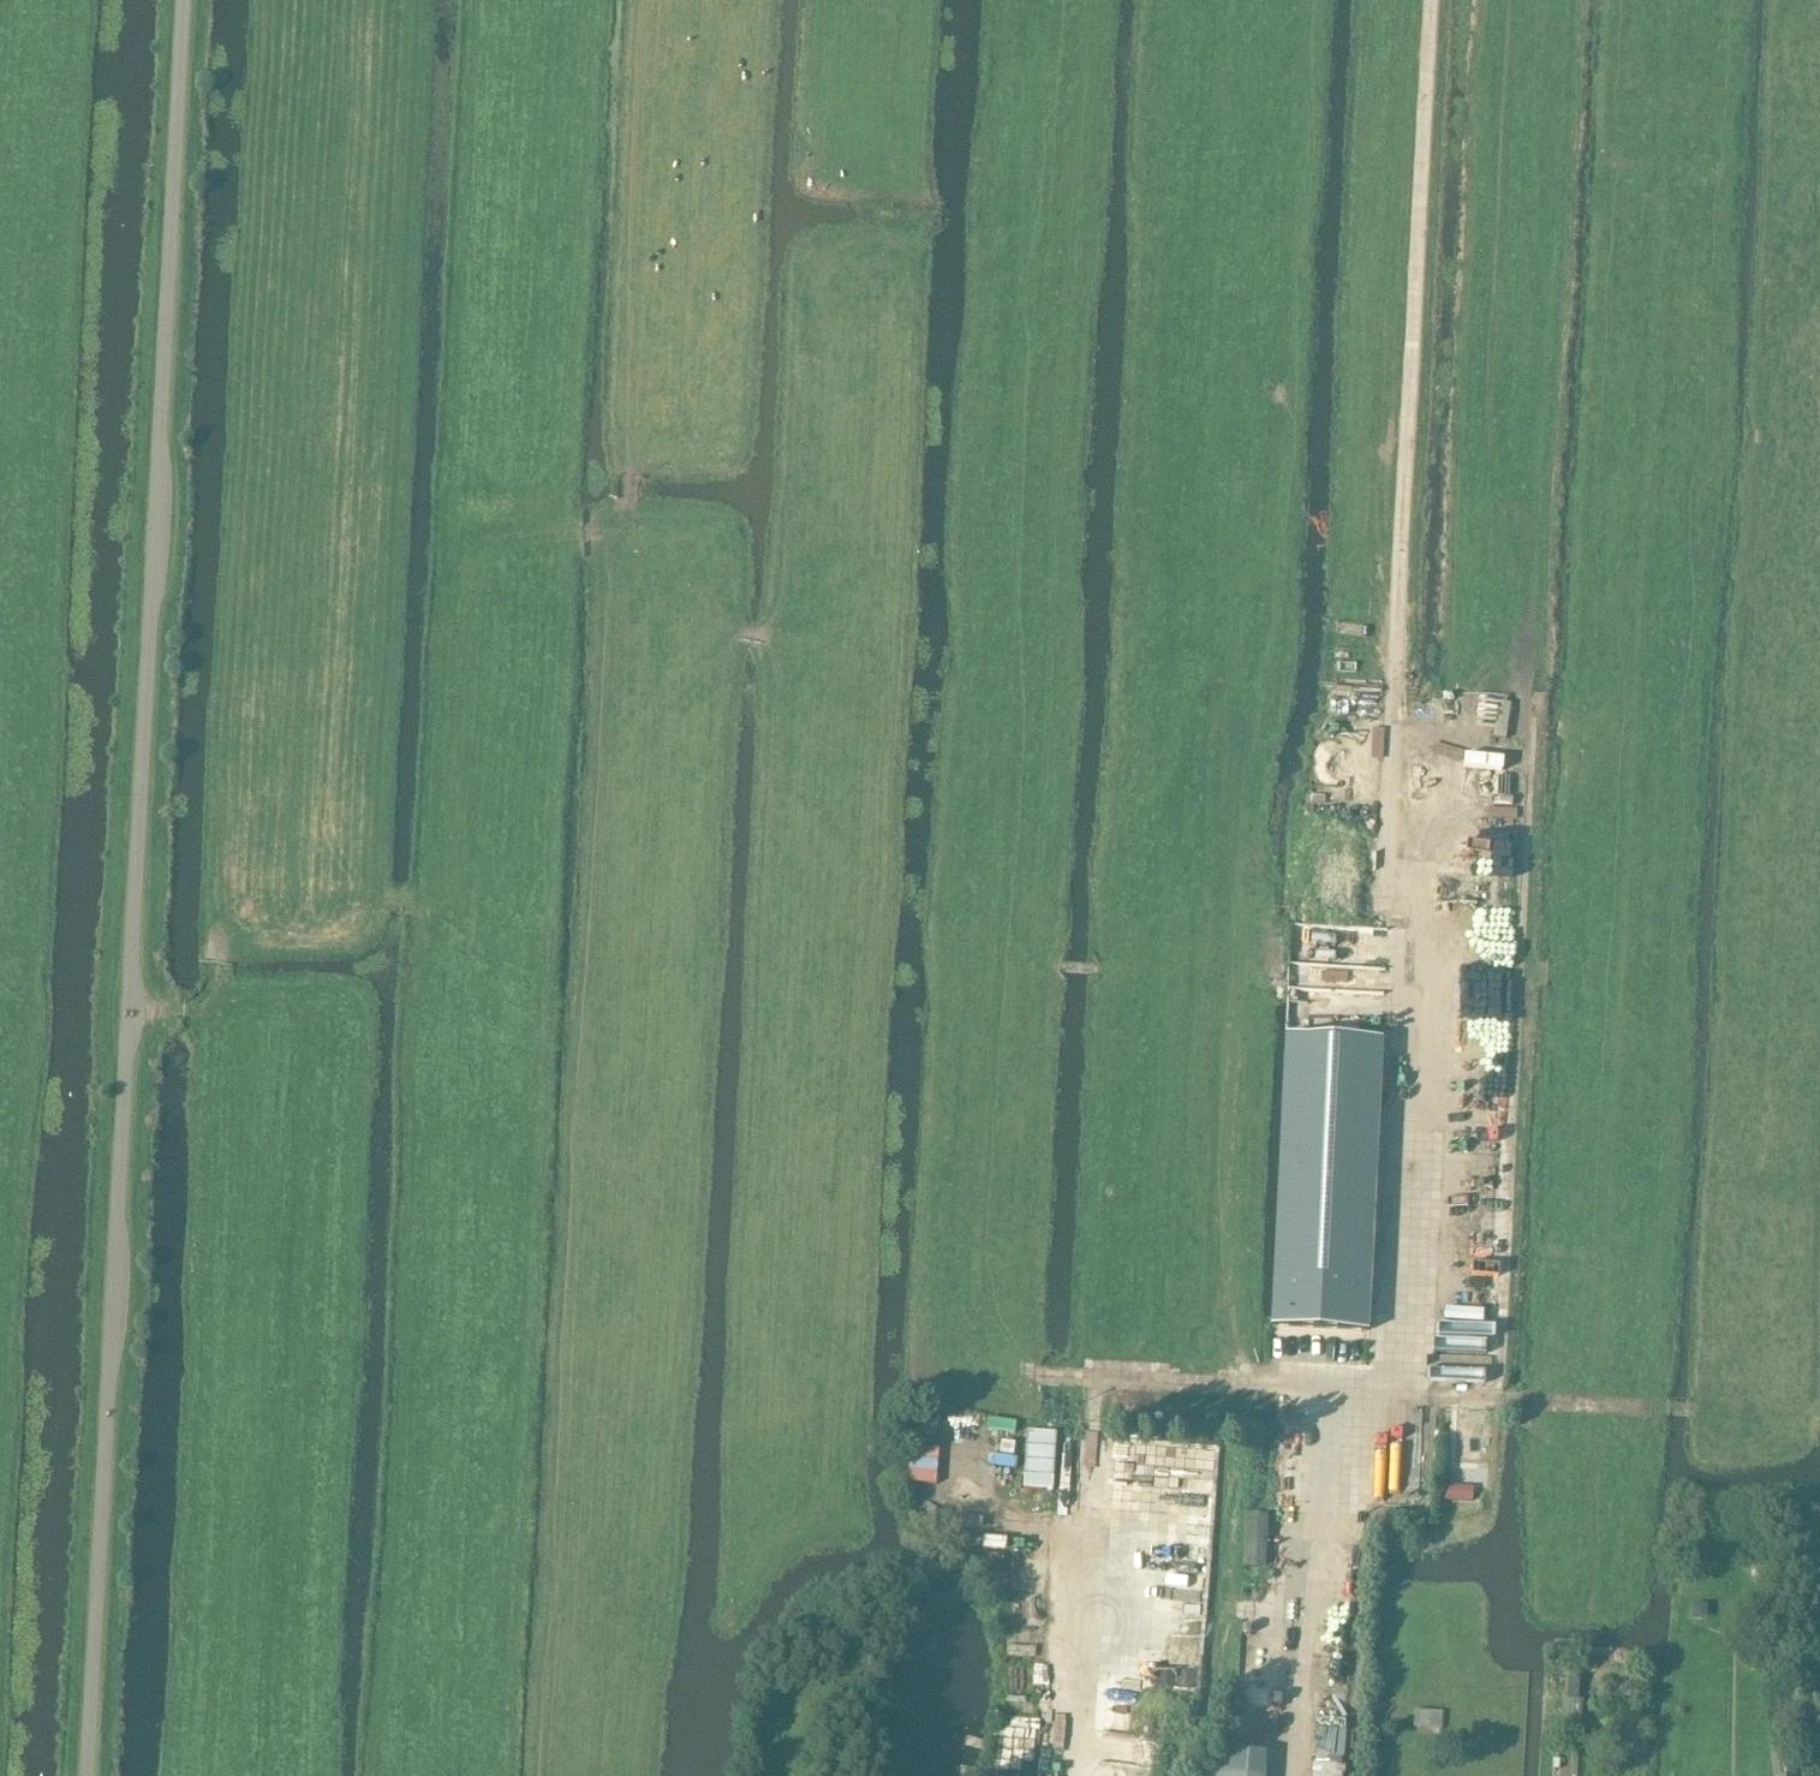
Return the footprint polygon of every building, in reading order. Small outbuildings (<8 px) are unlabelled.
[(1329,1170),(1313,1366),(1373,1369),(1387,1171),(1329,1170)] [(1690,1608),(1691,1616),(1696,1621),(1705,1620),(1712,1612),(1711,1603),(1705,1599),(1698,1599),(1690,1608)] [(1600,1668),(1605,1668),(1609,1665),(1609,1660),(1605,1655),(1600,1655),(1596,1660),(1596,1664),(1600,1668)] [(1414,1729),(1442,1730),(1443,1712),(1415,1710),(1414,1729)] [(1206,1753),(1205,1775),(1266,1775),(1267,1756),(1206,1753)]
